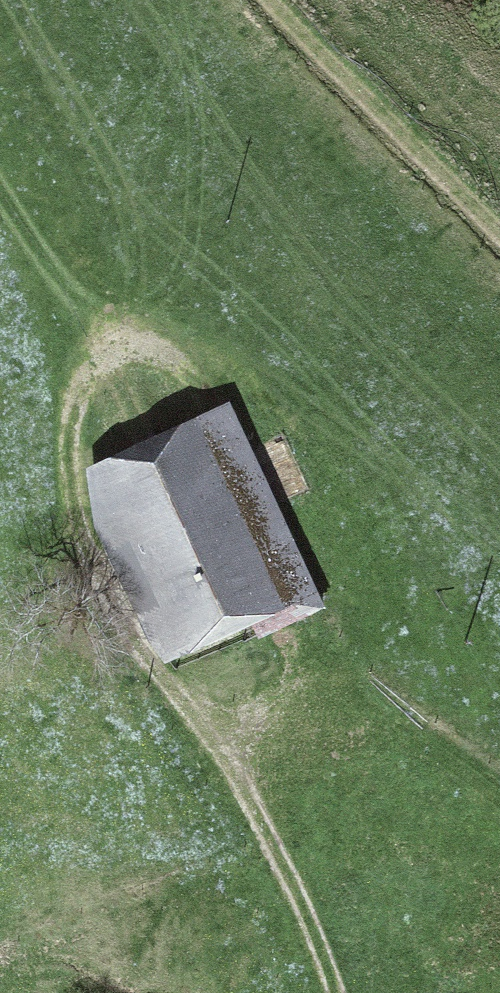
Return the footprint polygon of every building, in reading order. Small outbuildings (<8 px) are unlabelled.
[(228,433),(80,503),(99,543),(119,533),(166,634),(294,573),(228,433)]
